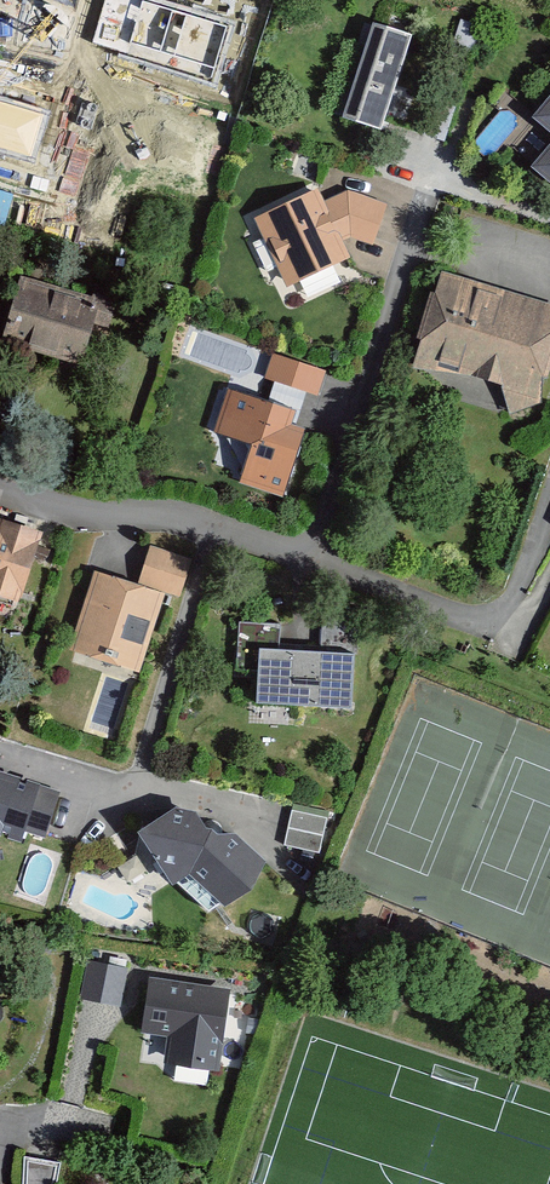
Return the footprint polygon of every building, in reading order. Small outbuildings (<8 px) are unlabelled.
[(151,0),(103,0),(89,45),(213,83),(231,25),(151,0)] [(460,18),(455,43),(477,50),(481,23),(460,18)] [(412,34),(372,22),(343,117),(383,129),(412,34)] [(532,117),(549,133),(549,97),(532,117)] [(0,100),(0,152),(32,161),(46,113),(0,100)] [(531,167),(549,184),(549,145),(531,167)] [(387,202),(348,189),(324,199),(319,188),(254,216),(285,286),(350,258),(342,240),(350,236),(373,244),(387,202)] [(441,270),(435,292),(429,291),(416,337),(420,338),(411,369),(447,372),(472,376),(501,384),(509,414),(542,401),(542,378),(547,377),(549,369),(549,302),(441,270)] [(120,307),(26,279),(6,345),(88,369),(100,328),(113,332),(120,307)] [(330,373),(275,356),(267,382),(322,398),(330,373)] [(296,411),(230,392),(217,436),(254,447),(242,487),(287,501),(308,431),(292,427),(296,411)] [(27,606),(49,536),(5,522),(3,529),(0,528),(0,598),(27,606)] [(180,597),(192,559),(150,546),(138,583),(180,597)] [(165,594),(95,571),(69,649),(139,672),(165,594)] [(256,663),(257,644),(275,645),(276,628),(243,626),(241,662),(256,663)] [(354,653),(260,647),(256,701),(351,707),(354,653)] [(1,833),(8,835),(7,838),(20,842),(24,832),(46,838),(61,791),(0,772),(0,835),(1,833)] [(138,831),(173,885),(189,873),(225,906),(251,890),(266,860),(236,832),(218,833),(213,828),(206,827),(196,811),(176,806),(138,831)] [(292,811),(288,827),(323,835),(327,818),(292,811)] [(323,835),(288,827),(285,845),(319,853),(323,835)] [(89,960),(81,999),(120,1007),(128,968),(89,960)] [(233,994),(152,983),(144,1037),(170,1040),(166,1069),(222,1076),(233,994)]
